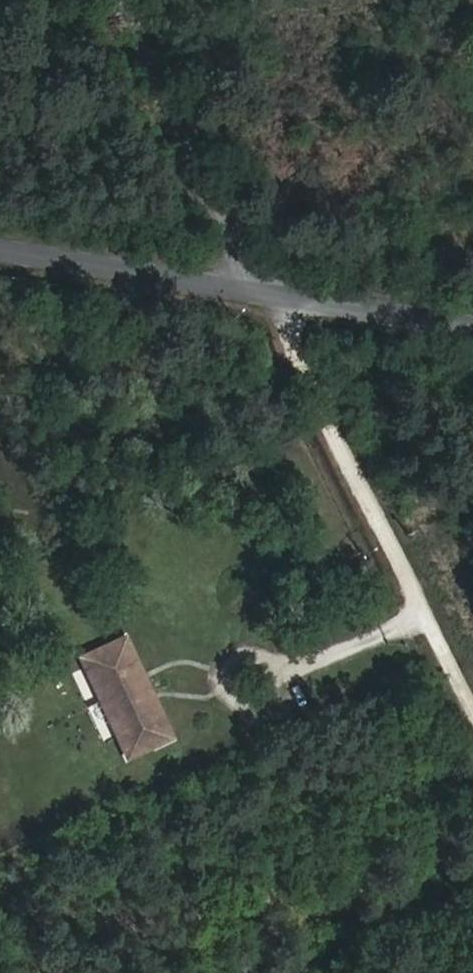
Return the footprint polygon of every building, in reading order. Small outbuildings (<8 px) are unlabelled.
[(12,515),(0,505),(0,530),(12,515)] [(126,662),(134,658),(125,640),(117,643),(126,662)] [(150,693),(134,658),(126,662),(117,643),(82,659),(128,758),(152,747),(146,733),(165,724),(155,703),(148,706),(144,696),(150,693)] [(155,703),(150,693),(144,696),(148,706),(155,703)] [(152,747),(171,738),(165,724),(146,733),(152,747)]
